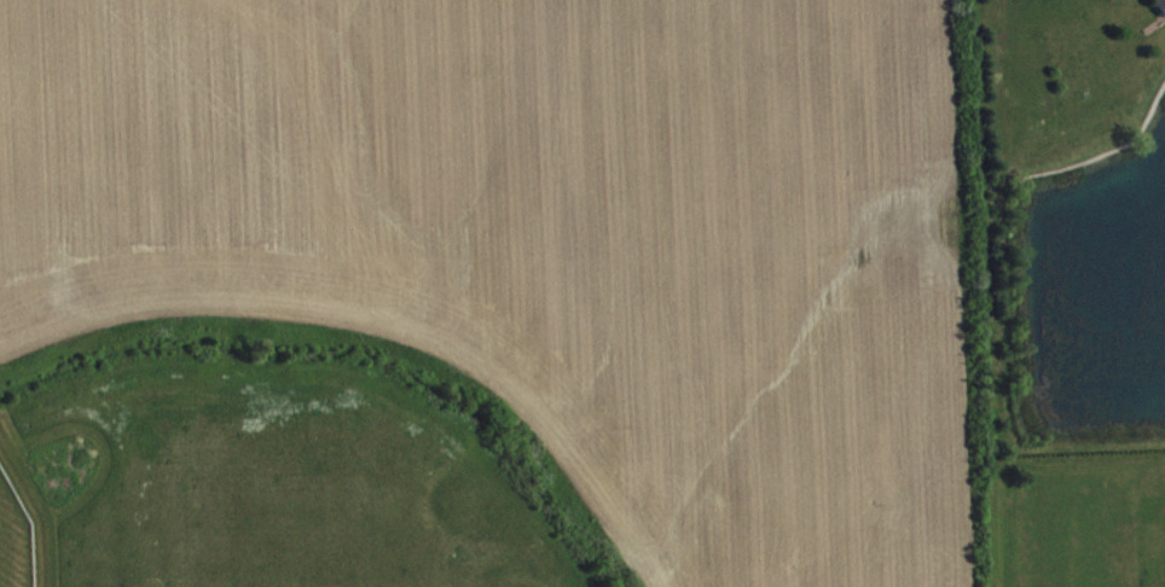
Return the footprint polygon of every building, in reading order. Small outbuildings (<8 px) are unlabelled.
[(1153,10),(1164,25),(1164,1),(1153,10)]
